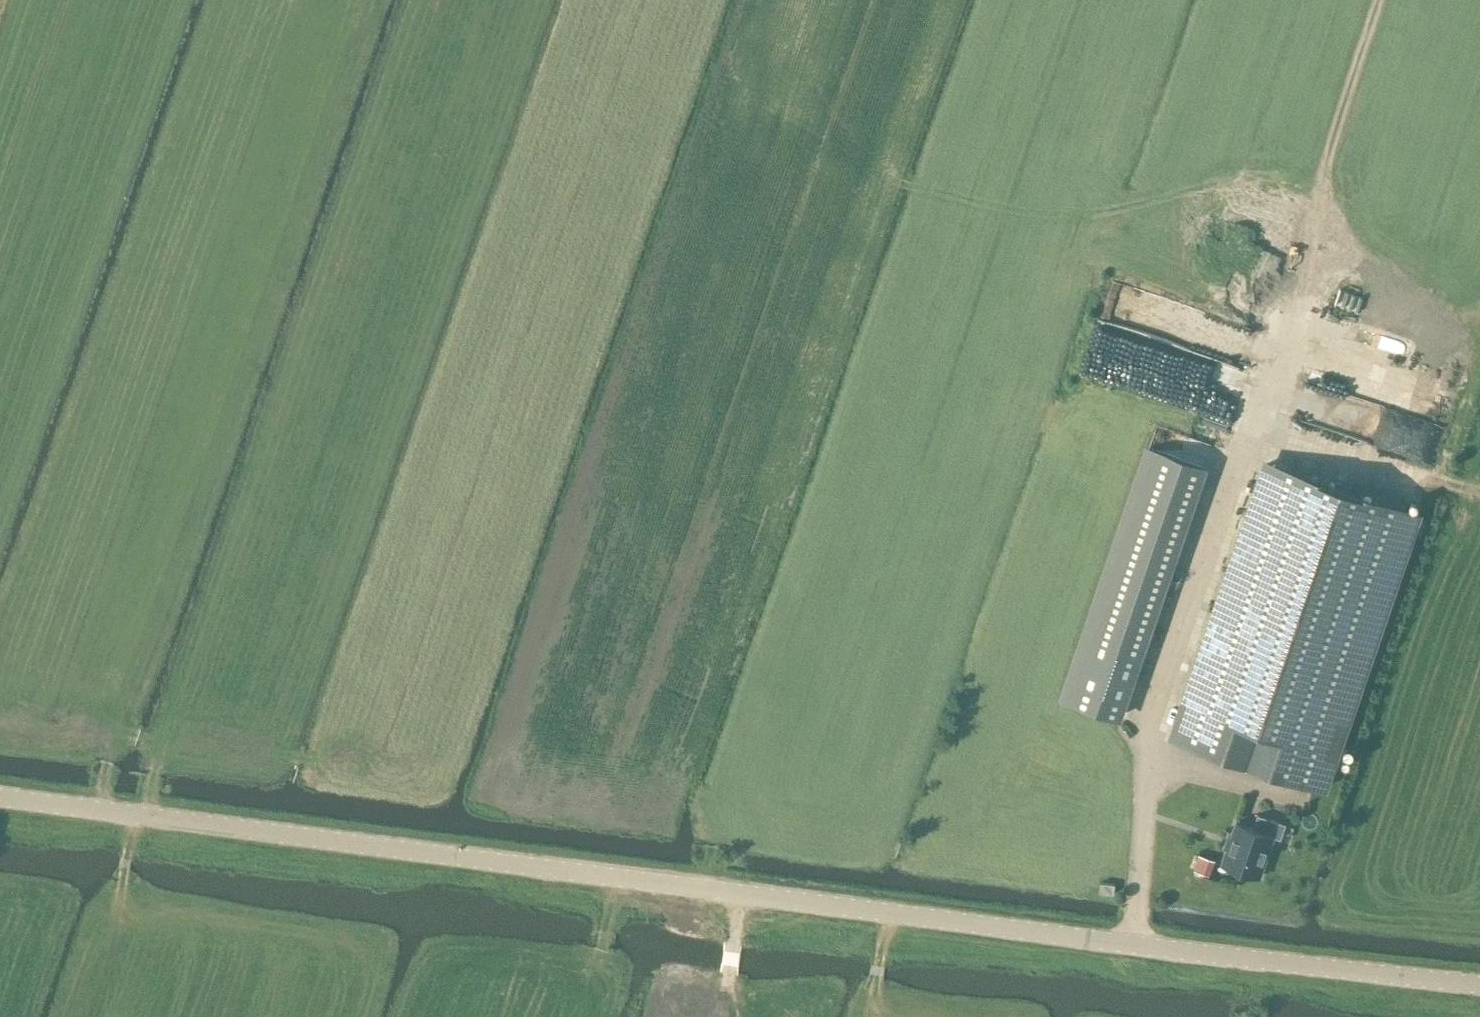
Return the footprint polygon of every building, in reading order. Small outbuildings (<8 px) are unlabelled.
[(1149,447),(1077,659),(1105,670),(1107,664),(1132,673),(1204,466),(1149,447)] [(1267,463),(1173,736),(1323,787),(1417,515),(1267,463)] [(1077,659),(1063,698),(1118,717),(1132,673),(1107,664),(1105,670),(1077,659)] [(1281,838),(1285,823),(1258,814),(1253,827),(1236,821),(1222,863),(1260,876),(1273,836),(1281,838)] [(1099,891),(1114,893),(1115,883),(1101,881),(1099,891)]
